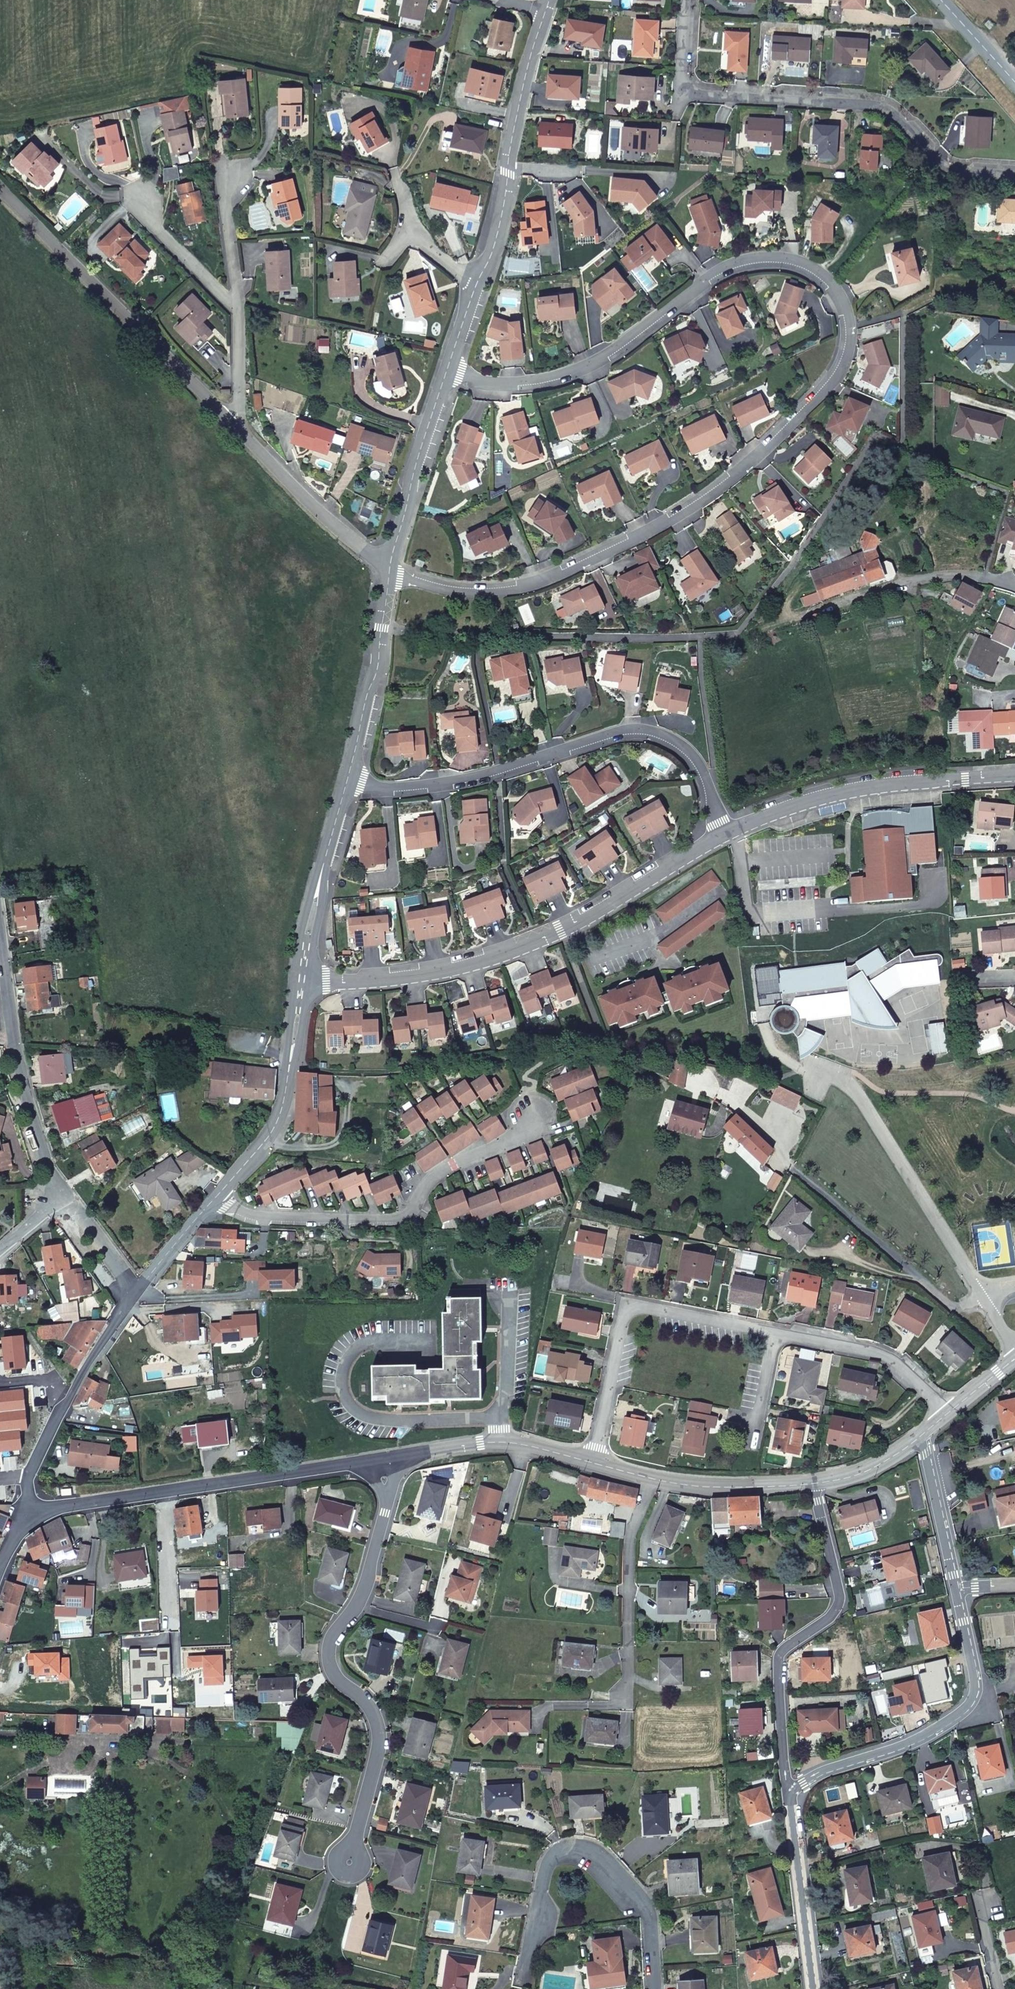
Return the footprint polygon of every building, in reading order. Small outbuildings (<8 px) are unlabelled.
[(404,7),(403,15),(423,20),(427,0),(406,0),(404,7)] [(489,45),(499,48),(500,44),(511,47),(513,36),(511,35),(513,24),(495,20),(489,45)] [(604,26),(569,20),(566,37),(578,39),(576,49),(583,50),(584,44),(601,47),(604,26)] [(657,40),(658,22),(637,21),(635,55),(652,56),(653,39),(657,40)] [(1000,30),(995,35),(1001,42),(1006,37),(1000,30)] [(747,71),(749,34),(727,33),(725,50),(730,50),(729,70),(747,71)] [(773,59),(810,61),(811,40),(774,37),(773,59)] [(835,62),(851,63),(851,55),(867,57),(868,40),(836,38),(835,62)] [(925,69),(936,82),(949,70),(926,44),(911,59),(922,72),(925,69)] [(401,69),(398,73),(405,74),(404,85),(424,89),(428,69),(431,70),(434,54),(411,49),(407,67),(401,69)] [(851,55),(851,63),(851,65),(866,66),(867,57),(851,55)] [(473,69),(466,97),(496,105),(503,77),(473,69)] [(405,74),(398,73),(396,84),(404,85),(405,74)] [(580,78),(550,76),(548,96),(579,98),(580,78)] [(654,78),(621,76),(619,102),(630,103),(631,97),(653,98),(654,78)] [(220,82),(221,93),(226,93),(227,106),(231,106),(232,116),(248,115),(245,79),(220,82)] [(301,88),(280,88),(280,106),(283,105),(282,127),(301,127),(301,88)] [(226,93),(221,93),(224,117),(232,116),(231,106),(227,106),(226,93)] [(162,114),(165,132),(170,132),(171,140),(173,153),(192,149),(184,109),(162,114)] [(784,125),(794,125),(795,112),(785,112),(784,121),(750,119),(749,140),(772,141),(772,149),(782,150),(784,125)] [(351,124),(359,137),(364,135),(371,149),(388,140),(372,113),(351,124)] [(991,119),(968,117),(968,127),(970,127),(969,145),(989,147),(991,119)] [(573,126),(542,123),(540,145),(572,147),(573,126)] [(96,129),(101,146),(104,145),(108,165),(127,160),(123,140),(120,141),(117,125),(96,129)] [(487,132),(457,126),(453,147),(483,153),(487,132)] [(838,128),(815,126),(814,143),(821,143),(820,156),(836,157),(838,128)] [(658,131),(624,128),(623,148),(657,151),(658,131)] [(693,128),(690,145),(703,147),(703,150),(723,152),(725,132),(693,128)] [(879,151),(883,151),(883,135),(863,134),(861,168),(878,170),(879,151)] [(364,135),(359,137),(367,152),(371,149),(364,135)] [(24,173),(25,172),(30,167),(37,174),(35,176),(41,182),(44,186),(53,177),(49,172),(52,169),(54,170),(60,164),(51,155),(50,157),(45,152),(43,153),(33,142),(13,161),(24,173)] [(30,167),(25,172),(38,185),(41,182),(35,176),(37,174),(30,167)] [(610,200),(629,202),(632,200),(635,202),(634,204),(639,211),(657,197),(644,181),(612,178),(610,200)] [(284,219),(289,217),(294,216),(295,219),(302,217),(292,179),(273,184),(275,192),(273,193),(277,206),(280,206),(284,219)] [(192,183),(177,187),(179,197),(183,196),(187,226),(207,222),(200,191),(194,192),(192,183)] [(431,204),(448,209),(448,207),(464,211),(474,213),(478,197),(469,195),(469,192),(437,183),(431,204)] [(375,196),(352,190),(347,209),(351,210),(345,233),(365,237),(375,196)] [(764,209),(780,209),(781,191),(754,190),(753,196),(745,196),(744,216),(755,217),(764,209)] [(592,211),(579,193),(563,204),(576,222),(574,223),(575,236),(594,234),(592,211)] [(689,202),(691,207),(707,202),(705,197),(689,202)] [(999,200),(997,222),(1014,223),(1014,201),(999,200)] [(524,231),(522,231),(523,245),(548,242),(543,201),(525,203),(527,222),(528,225),(524,231)] [(689,208),(698,234),(696,243),(716,246),(718,232),(714,220),(716,220),(709,201),(707,202),(691,207),(689,208)] [(839,213),(821,203),(812,218),(812,241),(832,242),(832,220),(835,220),(839,213)] [(150,254),(141,245),(139,247),(134,242),(131,245),(127,241),(132,236),(120,223),(101,242),(114,255),(115,253),(119,257),(118,258),(135,276),(140,271),(146,266),(142,261),(150,254)] [(638,263),(652,253),(658,261),(674,249),(656,226),(624,250),(628,254),(619,260),(628,271),(638,263)] [(575,236),(576,244),(595,242),(594,234),(575,236)] [(144,276),(140,271),(135,276),(118,258),(119,257),(115,253),(114,255),(101,242),(99,244),(137,283),(144,276)] [(921,280),(917,261),(915,249),(895,253),(899,275),(901,284),(921,280)] [(288,251),(267,252),(267,270),(271,270),(272,289),(290,288),(288,251)] [(330,277),(330,288),(341,288),(342,295),(359,294),(359,283),(356,282),(355,261),(335,262),(336,278),(330,277)] [(628,271),(645,292),(655,284),(638,263),(628,271)] [(615,298),(617,301),(619,304),(633,293),(614,269),(592,285),(592,295),(602,308),(615,298)] [(406,280),(413,303),(416,315),(437,308),(427,274),(406,280)] [(796,311),(804,288),(786,281),(774,312),(782,328),(799,319),(796,311)] [(178,328),(185,335),(187,333),(196,342),(202,336),(206,340),(213,332),(202,321),(211,312),(193,294),(177,309),(187,319),(178,328)] [(540,319),(558,317),(558,319),(575,317),(572,294),(537,297),(540,319)] [(746,309),(740,295),(724,303),(727,309),(721,312),(717,314),(727,336),(743,329),(736,314),(746,309)] [(604,310),(617,301),(615,298),(602,308),(604,310)] [(727,309),(724,303),(718,305),(721,312),(727,309)] [(499,337),(500,340),(502,359),(523,357),(519,321),(509,322),(494,317),(490,330),(497,332),(497,336),(499,337)] [(996,334),(997,320),(982,318),(981,336),(996,337),(996,334)] [(487,336),(500,340),(499,337),(497,336),(497,332),(490,330),(487,336)] [(673,364),(688,357),(700,361),(704,348),(698,335),(686,331),(685,333),(681,335),(680,334),(662,342),(673,364)] [(187,333),(185,335),(200,350),(209,342),(206,340),(202,336),(196,342),(187,333)] [(996,337),(981,336),(958,357),(973,372),(985,362),(986,360),(991,360),(994,363),(1000,363),(1000,360),(1013,361),(1013,353),(1014,353),(1014,339),(996,337)] [(871,365),(870,370),(866,371),(861,381),(878,389),(890,367),(881,340),(862,347),(869,366),(871,365)] [(395,351),(377,356),(380,370),(378,371),(380,380),(375,381),(377,390),(382,394),(393,394),(392,388),(405,385),(395,351)] [(1013,353),(1013,361),(1000,360),(1000,363),(1000,366),(1014,367),(1014,353),(1013,353)] [(617,403),(635,394),(647,398),(654,378),(633,370),(632,375),(627,377),(625,374),(607,382),(617,403)] [(934,385),(933,406),(947,406),(947,388),(934,385)] [(254,394),(255,410),(262,409),(261,393),(254,394)] [(761,394),(732,407),(741,427),(770,414),(761,394)] [(571,431),(571,433),(580,430),(579,428),(598,422),(590,398),(571,405),(573,411),(567,412),(566,409),(553,414),(560,435),(571,431)] [(857,433),(867,408),(849,401),(842,417),(834,414),(829,425),(838,429),(838,425),(847,429),(857,433)] [(973,433),(998,440),(1003,420),(958,409),(951,437),(971,442),(973,433)] [(522,412),(503,418),(509,439),(512,441),(513,444),(514,444),(520,462),(540,456),(534,437),(530,438),(522,412)] [(723,433),(714,414),(681,430),(691,450),(706,443),(707,446),(715,443),(713,439),(723,433)] [(293,441),(311,447),(312,444),(329,450),(335,432),(300,420),(293,441)] [(456,460),(453,468),(461,485),(477,477),(472,465),(479,445),(473,443),(478,428),(463,423),(457,438),(461,439),(454,459),(456,460)] [(343,445),(358,450),(388,460),(394,440),(364,431),(365,428),(350,424),(343,445)] [(838,429),(829,425),(827,430),(843,437),(847,429),(838,425),(838,429)] [(726,440),(723,433),(713,439),(715,443),(716,445),(726,440)] [(670,465),(665,456),(658,442),(625,458),(633,475),(649,467),(652,473),(670,465)] [(312,444),(311,447),(328,453),(329,450),(312,444)] [(815,447),(804,457),(806,459),(794,472),(808,486),(831,462),(815,447)] [(621,500),(609,472),(577,486),(585,502),(602,495),(607,506),(621,500)] [(753,501),(771,528),(794,513),(776,485),(766,490),(769,494),(762,498),(759,497),(753,501)] [(532,523),(545,531),(547,527),(553,532),(558,542),(573,535),(566,520),(563,517),(565,513),(547,501),(545,504),(538,500),(528,515),(535,519),(532,523)] [(748,539),(730,511),(716,520),(724,533),(722,534),(732,549),(728,551),(736,564),(752,554),(744,541),(748,539)] [(1006,520),(1000,541),(1000,543),(1013,546),(1011,554),(1014,554),(1014,522),(1006,520)] [(495,545),(497,549),(508,543),(499,524),(488,529),(487,526),(467,535),(476,554),(488,548),(495,545)] [(849,559),(844,546),(836,549),(834,544),(827,547),(834,565),(812,573),(819,593),(801,599),(804,608),(883,579),(888,581),(893,580),(895,575),(891,565),(886,563),(880,565),(875,550),(880,539),(865,532),(861,542),(865,553),(849,559)] [(659,568),(650,549),(635,556),(642,571),(637,574),(636,572),(616,581),(620,589),(626,586),(628,591),(625,593),(630,603),(648,595),(647,593),(658,588),(651,572),(659,568)] [(691,602),(718,584),(696,552),(681,563),(692,579),(681,587),(691,602)] [(956,598),(944,592),(940,600),(970,617),(982,595),(963,585),(961,589),(957,591),(955,594),(956,598)] [(593,587),(591,588),(580,593),(576,595),(575,592),(560,599),(569,618),(587,609),(590,616),(604,610),(593,587)] [(1012,648),(1014,642),(1014,611),(1007,608),(992,639),(1010,647),(1012,648)] [(992,639),(981,634),(966,668),(967,671),(981,678),(985,677),(986,674),(992,676),(997,665),(993,663),(994,659),(997,661),(1000,654),(1006,657),(1010,647),(992,639)] [(494,661),(498,681),(510,679),(515,704),(532,701),(523,655),(494,661)] [(641,665),(625,662),(625,658),(607,655),(603,680),(621,684),(620,689),(637,692),(641,665)] [(549,680),(554,683),(562,682),(562,685),(568,684),(568,688),(570,689),(584,686),(579,658),(563,662),(562,657),(545,661),(549,680)] [(690,691),(678,689),(679,680),(659,677),(655,700),(659,706),(666,707),(666,705),(670,705),(669,711),(686,714),(690,691)] [(446,714),(448,729),(457,728),(459,728),(460,736),(458,737),(459,752),(479,749),(476,718),(470,719),(469,712),(446,714)] [(993,714),(993,712),(960,713),(961,733),(975,732),(978,732),(979,749),(995,749),(994,736),(993,714)] [(1000,735),(1011,735),(1014,735),(1014,713),(998,714),(1000,735)] [(425,729),(401,732),(401,735),(388,736),(389,749),(394,754),(401,753),(403,751),(406,751),(406,755),(415,754),(416,758),(427,757),(425,729)] [(585,769),(569,779),(588,807),(616,788),(617,780),(609,768),(599,775),(598,780),(594,782),(585,769)] [(529,827),(542,813),(558,808),(552,788),(530,795),(514,811),(514,820),(522,827),(529,827)] [(472,840),(475,843),(490,842),(487,799),(465,801),(466,826),(462,826),(462,840),(472,840)] [(661,800),(643,810),(657,834),(670,827),(664,816),(668,813),(661,800)] [(979,805),(977,825),(993,827),(993,828),(1007,830),(1011,827),(1013,808),(979,805)] [(851,878),(853,904),(913,899),(911,876),(918,876),(917,865),(937,864),(933,807),(912,809),(910,814),(885,811),(863,815),(867,879),(864,879),(864,877),(851,878)] [(657,834),(643,810),(626,820),(633,833),(638,830),(644,841),(657,834)] [(420,822),(405,824),(408,849),(438,845),(434,815),(419,817),(420,822)] [(363,831),(364,850),(365,857),(362,857),(364,869),(377,868),(379,865),(388,864),(386,847),(388,846),(386,829),(363,831)] [(607,831),(591,842),(606,865),(618,857),(611,846),(616,844),(607,831)] [(606,865),(591,842),(574,853),(582,866),(587,863),(594,873),(606,865)] [(962,844),(954,844),(955,858),(962,858),(962,844)] [(559,862),(541,871),(553,896),(566,889),(561,878),(566,876),(559,862)] [(1004,869),(986,870),(987,879),(982,879),(979,879),(980,900),(1003,899),(1002,879),(1005,879),(1004,869)] [(553,896),(541,871),(523,879),(529,893),(534,891),(539,902),(553,896)] [(713,872),(658,912),(667,924),(722,884),(713,872)] [(501,890),(482,897),(492,923),(506,918),(502,906),(506,904),(501,890)] [(492,923),(482,897),(463,904),(468,918),(473,916),(477,928),(492,923)] [(23,931),(39,929),(36,901),(16,904),(19,927),(22,927),(23,931)] [(720,904),(660,948),(668,959),(728,915),(720,904)] [(448,909),(427,912),(432,939),(447,937),(445,924),(450,923),(448,909)] [(432,939),(427,912),(415,914),(408,915),(410,929),(415,928),(418,942),(432,939)] [(389,917),(369,919),(372,947),(387,946),(386,933),(390,932),(389,917)] [(372,947),(369,919),(350,921),(351,936),(356,936),(357,948),(372,947)] [(55,927),(39,929),(42,950),(58,948),(55,927)] [(1014,948),(1014,927),(998,928),(998,931),(981,933),(983,953),(1001,952),(1001,949),(1014,948)] [(851,967),(796,972),(798,989),(794,989),(793,982),(779,983),(781,994),(783,994),(784,999),(781,999),(782,1007),(775,1010),(772,1014),(770,1019),(771,1025),(778,1033),(785,1034),(790,1032),(791,1031),(792,1030),(793,1030),(793,1029),(794,1028),(794,1027),(795,1027),(795,1026),(795,1025),(795,1024),(795,1023),(796,1023),(796,1022),(796,1021),(796,1020),(795,1017),(804,1016),(805,1019),(850,1013),(847,993),(870,990),(877,1001),(902,986),(938,981),(936,968),(942,964),(941,957),(935,955),(913,958),(908,950),(883,965),(874,951),(855,964),(860,973),(856,975),(851,967)] [(855,964),(851,967),(856,975),(860,973),(855,964)] [(613,1026),(621,1023),(637,1017),(650,1012),(658,1009),(673,1003),(677,1012),(684,1009),(692,1006),(706,1001),(722,995),(730,992),(721,965),(702,972),(700,968),(692,969),(686,973),(686,979),(667,986),(669,992),(662,995),(656,980),(637,987),(635,983),(627,983),(620,989),(621,993),(603,1000),(613,1026)] [(25,970),(26,983),(47,981),(52,980),(50,967),(25,970)] [(548,971),(540,974),(548,996),(556,993),(560,1003),(576,997),(567,975),(552,980),(548,971)] [(798,989),(796,972),(778,974),(779,983),(793,982),(794,989),(798,989)] [(548,996),(540,974),(530,978),(534,988),(520,993),(528,1016),(543,1010),(539,999),(548,996)] [(87,978),(80,978),(81,988),(88,987),(87,978)] [(47,981),(26,983),(30,1011),(43,1009),(44,1012),(54,1011),(53,1008),(50,1008),(50,1007),(49,997),(47,981)] [(501,990),(489,994),(492,1002),(506,998),(504,992),(501,990)] [(893,1029),(877,1001),(870,990),(847,993),(850,1013),(851,1022),(871,1028),(893,1029)] [(488,992),(479,995),(485,1016),(493,1013),(497,1025),(513,1021),(506,998),(492,1002),(489,994),(488,992)] [(485,1016),(479,995),(469,998),(472,1007),(458,1011),(464,1035),(479,1031),(476,1019),(485,1016)] [(722,995),(706,1001),(708,1007),(725,1001),(722,995)] [(58,996),(49,997),(50,1007),(50,1008),(53,1008),(60,1007),(58,996)] [(1008,1006),(1006,1010),(1001,1008),(999,1000),(972,1009),(978,1031),(999,1026),(998,1021),(1004,1019),(1014,1027),(1014,1011),(1008,1006)] [(1008,1006),(999,1000),(1001,1008),(1006,1010),(1008,1006)] [(692,1006),(684,1009),(686,1015),(695,1012),(692,1006)] [(428,1007),(418,1008),(420,1030),(430,1029),(432,1040),(448,1039),(445,1015),(429,1017),(428,1007)] [(420,1030),(418,1008),(408,1009),(409,1019),(394,1021),(397,1044),(412,1042),(411,1031),(420,1030)] [(658,1009),(650,1012),(653,1018),(661,1015),(658,1009)] [(355,1036),(354,1013),(345,1013),(345,1023),(329,1023),(330,1048),(346,1048),(345,1036),(355,1036)] [(365,1013),(354,1013),(355,1036),(366,1036),(366,1046),(381,1046),(381,1022),(365,1022),(365,1013)] [(637,1017),(621,1023),(623,1030),(639,1024),(637,1017)] [(820,1037),(796,1020),(796,1021),(796,1022),(796,1023),(795,1023),(795,1024),(795,1025),(795,1026),(795,1027),(794,1027),(794,1028),(793,1029),(793,1030),(792,1030),(791,1031),(790,1032),(796,1039),(799,1059),(810,1051),(820,1037)] [(63,1056),(66,1073),(73,1072),(71,1055),(63,1056)] [(67,1082),(66,1073),(63,1056),(43,1058),(46,1084),(67,1082)] [(214,1063),(200,1061),(199,1076),(213,1077),(214,1063)] [(244,1067),(214,1063),(213,1077),(212,1097),(231,1098),(231,1102),(234,1105),(239,1105),(241,1102),(242,1098),(272,1100),(273,1080),(243,1077),(244,1067)] [(277,1070),(244,1067),(243,1077),(273,1080),(277,1070)] [(589,1067),(550,1082),(557,1102),(571,1097),(568,1091),(582,1085),(585,1091),(597,1087),(589,1067)] [(730,1092),(736,1077),(727,1073),(721,1088),(730,1092)] [(331,1075),(298,1074),(296,1123),(295,1131),(335,1136),(337,1121),(333,1121),(331,1075)] [(495,1090),(501,1087),(495,1078),(489,1082),(485,1076),(469,1087),(465,1081),(434,1101),(431,1097),(400,1118),(412,1135),(426,1127),(420,1118),(425,1115),(430,1124),(443,1115),(446,1119),(459,1110),(454,1101),(458,1099),(464,1107),(477,1099),(474,1095),(477,1093),(483,1102),(497,1094),(495,1090)] [(793,1092),(778,1085),(771,1098),(786,1105),(793,1092)] [(573,1123),(601,1112),(593,1092),(565,1103),(573,1123)] [(794,1109),(801,1096),(793,1092),(786,1105),(794,1109)] [(93,1097),(100,1120),(111,1117),(104,1094),(93,1097)] [(100,1120),(93,1097),(93,1096),(74,1102),(74,1100),(54,1107),(63,1133),(82,1127),(82,1126),(100,1120)] [(708,1111),(677,1102),(669,1128),(701,1138),(708,1111)] [(737,1116),(725,1128),(765,1165),(773,1151),(737,1116)] [(487,1144),(505,1133),(496,1117),(478,1128),(487,1144)] [(451,1157),(480,1138),(469,1123),(441,1142),(451,1157)] [(96,1134),(79,1143),(83,1152),(88,1163),(92,1162),(99,1175),(116,1166),(103,1142),(101,1142),(96,1134)] [(423,1173),(446,1158),(436,1142),(412,1157),(423,1173)] [(8,1149),(7,1143),(0,1144),(0,1145),(2,1151),(8,1149)] [(527,1148),(534,1165),(547,1160),(541,1143),(527,1148)] [(8,1149),(2,1151),(0,1145),(0,1169),(11,1166),(9,1157),(11,1157),(8,1149)] [(550,1152),(558,1173),(573,1167),(572,1165),(578,1162),(574,1152),(568,1155),(565,1147),(550,1152)] [(505,1156),(512,1173),(525,1168),(518,1151),(505,1156)] [(188,1174),(209,1162),(194,1152),(180,1160),(188,1174)] [(135,1181),(147,1201),(157,1194),(167,1210),(181,1201),(170,1182),(181,1174),(171,1159),(135,1181)] [(483,1164),(490,1181),(502,1177),(496,1159),(483,1164)] [(326,1171),(308,1177),(304,1168),(298,1171),(296,1167),(262,1180),(263,1184),(257,1187),(263,1204),(270,1201),(267,1192),(269,1191),(272,1199),(301,1188),(297,1180),(300,1179),(304,1188),(311,1185),(316,1197),(330,1192),(327,1183),(329,1182),(333,1192),(341,1189),(345,1201),(360,1195),(356,1187),(359,1186),(363,1196),(370,1193),(375,1207),(390,1202),(386,1192),(389,1191),(391,1198),(399,1195),(392,1178),(368,1187),(363,1175),(357,1178),(355,1174),(338,1181),(334,1172),(327,1175),(326,1171)] [(553,1174),(496,1195),(494,1190),(465,1201),(462,1192),(434,1202),(441,1222),(469,1212),(473,1221),(502,1211),(504,1216),(561,1195),(553,1174)] [(767,1188),(775,1192),(782,1180),(775,1175),(767,1188)] [(142,1204),(147,1201),(135,1181),(130,1184),(142,1204)] [(811,1235),(800,1226),(797,1223),(807,1210),(795,1201),(773,1228),(800,1250),(811,1235)] [(797,1223),(800,1226),(810,1213),(807,1210),(797,1223)] [(194,1248),(221,1249),(222,1230),(199,1229),(190,1242),(194,1248)] [(222,1230),(221,1249),(230,1249),(230,1252),(244,1253),(244,1241),(236,1241),(236,1230),(222,1230)] [(605,1237),(579,1231),(575,1253),(601,1258),(605,1237)] [(659,1247),(631,1241),(626,1263),(655,1268),(659,1247)] [(70,1284),(72,1297),(92,1293),(90,1281),(82,1282),(80,1269),(70,1271),(67,1259),(64,1259),(61,1246),(52,1247),(52,1250),(44,1251),(48,1275),(64,1272),(66,1285),(70,1284)] [(374,1255),(366,1251),(358,1266),(370,1273),(383,1273),(383,1275),(400,1275),(400,1254),(374,1255)] [(713,1257),(684,1251),(678,1279),(708,1285),(713,1257)] [(264,1261),(243,1261),(244,1280),(260,1280),(260,1290),(294,1288),(293,1270),(264,1271),(264,1261)] [(203,1263),(185,1262),(184,1289),(202,1290),(203,1263)] [(370,1273),(358,1266),(356,1269),(369,1276),(383,1275),(383,1273),(370,1273)] [(792,1273),(788,1294),(803,1297),(802,1302),(801,1305),(816,1308),(821,1279),(792,1273)] [(18,1303),(17,1297),(26,1297),(26,1286),(17,1287),(16,1276),(0,1277),(0,1304),(18,1303)] [(765,1283),(735,1277),(730,1302),(760,1308),(765,1283)] [(833,1281),(831,1294),(843,1297),(842,1304),(840,1311),(868,1317),(873,1294),(845,1289),(846,1284),(833,1281)] [(416,1366),(372,1366),(372,1396),(387,1396),(387,1404),(430,1404),(430,1400),(481,1399),(481,1370),(474,1370),(474,1342),(481,1342),(481,1298),(479,1298),(479,1289),(450,1289),(450,1314),(443,1314),(443,1370),(430,1370),(430,1374),(416,1374),(416,1366)] [(803,1297),(788,1294),(787,1299),(802,1302),(803,1297)] [(831,1294),(829,1302),(842,1304),(843,1297),(831,1294)] [(930,1315),(905,1301),(894,1320),(919,1333),(930,1315)] [(54,1304),(65,1324),(71,1324),(78,1323),(77,1302),(54,1304)] [(599,1315),(568,1308),(563,1328),(596,1334),(599,1315)] [(164,1317),(165,1330),(168,1330),(169,1341),(198,1339),(197,1315),(164,1317)] [(210,1324),(211,1343),(241,1341),(240,1338),(257,1337),(256,1315),(232,1316),(233,1321),(221,1321),(221,1324),(210,1324)] [(78,1323),(71,1324),(62,1340),(73,1346),(79,1349),(83,1341),(90,1346),(98,1333),(101,1332),(106,1322),(105,1321),(78,1323)] [(65,1324),(37,1327),(39,1339),(51,1338),(62,1340),(71,1324),(65,1324)] [(953,1333),(939,1348),(946,1355),(942,1359),(950,1366),(954,1362),(960,1367),(973,1352),(953,1333)] [(77,1368),(90,1346),(83,1341),(79,1349),(73,1346),(65,1360),(77,1368)] [(946,1355),(939,1348),(935,1352),(942,1359),(946,1355)] [(588,1383),(591,1367),(578,1364),(579,1362),(579,1359),(565,1356),(550,1353),(545,1374),(556,1376),(555,1380),(563,1382),(564,1378),(588,1383)] [(824,1406),(827,1392),(814,1389),(819,1365),(796,1360),(788,1396),(812,1401),(811,1403),(824,1406)] [(956,1372),(960,1367),(954,1362),(950,1366),(956,1372)] [(839,1390),(868,1396),(871,1397),(874,1381),(875,1376),(844,1370),(839,1390)] [(88,1378),(83,1387),(99,1395),(101,1391),(97,1389),(99,1384),(97,1383),(88,1378)] [(99,1395),(107,1400),(109,1386),(98,1381),(97,1383),(99,1384),(97,1389),(101,1391),(99,1395)] [(871,1397),(868,1396),(867,1399),(876,1401),(880,1383),(874,1381),(871,1397)] [(100,1410),(107,1400),(99,1395),(83,1387),(74,1405),(87,1403),(100,1410)] [(547,1423),(574,1429),(576,1420),(579,1421),(582,1408),(551,1401),(547,1423)] [(710,1405),(692,1401),(690,1413),(681,1452),(699,1456),(704,1432),(701,1432),(703,1425),(709,1426),(713,1427),(716,1418),(708,1416),(710,1405)] [(998,1404),(1005,1431),(1014,1429),(1014,1401),(998,1404)] [(655,1423),(627,1418),(621,1444),(642,1449),(646,1433),(653,1434),(655,1423)] [(780,1419),(774,1449),(799,1454),(801,1443),(806,1444),(808,1436),(803,1435),(805,1424),(780,1419)] [(863,1425),(834,1419),(829,1442),(841,1445),(842,1440),(860,1443),(863,1425)] [(226,1422),(183,1427),(185,1442),(199,1441),(199,1445),(210,1444),(210,1446),(228,1444),(226,1422)] [(704,1432),(699,1456),(702,1456),(709,1426),(703,1425),(701,1432),(704,1432)] [(123,1437),(123,1451),(136,1452),(135,1439),(123,1437)] [(109,1446),(73,1441),(69,1465),(77,1466),(78,1463),(117,1469),(119,1458),(107,1456),(109,1446)] [(638,1489),(578,1473),(576,1476),(579,1477),(577,1485),(589,1488),(588,1496),(634,1506),(638,1489)] [(418,1513),(439,1519),(447,1486),(428,1481),(423,1501),(421,1501),(418,1513)] [(450,1505),(458,1507),(463,1486),(455,1484),(450,1505)] [(589,1488),(577,1485),(575,1493),(588,1496),(589,1488)] [(1000,1516),(1004,1515),(1006,1524),(1014,1522),(1014,1487),(1014,1485),(997,1489),(1000,1516)] [(476,1523),(471,1539),(494,1545),(500,1522),(493,1519),(501,1493),(481,1487),(473,1514),(478,1515),(476,1523)] [(984,1492),(976,1494),(980,1510),(988,1508),(984,1492)] [(976,1494),(968,1495),(972,1512),(980,1510),(976,1494)] [(759,1497),(729,1499),(730,1524),(760,1522),(759,1497)] [(729,1499),(712,1500),(713,1529),(730,1528),(730,1524),(729,1499)] [(352,1508),(320,1500),(315,1519),(348,1528),(352,1508)] [(843,1529),(875,1521),(873,1514),(878,1513),(875,1502),(848,1509),(848,1507),(838,1509),(843,1529)] [(9,1505),(0,1505),(0,1535),(0,1536),(8,1516),(5,1515),(9,1505)] [(667,1506),(653,1539),(668,1546),(685,1514),(667,1506)] [(198,1507),(175,1511),(178,1537),(201,1533),(198,1507)] [(279,1509),(246,1513),(247,1527),(262,1525),(263,1530),(281,1528),(279,1509)] [(554,1519),(566,1520),(567,1512),(555,1511),(554,1519)] [(919,1518),(920,1527),(929,1525),(926,1516),(919,1518)] [(59,1519),(42,1529),(50,1554),(63,1549),(65,1552),(72,1549),(59,1519)] [(612,1522),(611,1536),(624,1538),(625,1523),(612,1522)] [(556,1529),(545,1527),(543,1544),(554,1545),(556,1529)] [(42,1529),(27,1540),(34,1560),(50,1554),(42,1529)] [(909,1544),(881,1550),(888,1582),(916,1575),(909,1544)] [(79,1561),(88,1562),(90,1546),(81,1545),(79,1561)] [(598,1551),(565,1546),(561,1574),(579,1577),(581,1568),(595,1570),(598,1551)] [(348,1554),(327,1548),(319,1580),(339,1585),(348,1554)] [(143,1551),(114,1556),(118,1582),(120,1592),(153,1586),(151,1576),(147,1576),(143,1551)] [(245,1568),(244,1554),(229,1555),(230,1568),(245,1568)] [(425,1565),(404,1560),(400,1579),(402,1579),(397,1598),(415,1603),(425,1565)] [(40,1567),(33,1565),(25,1562),(19,1580),(42,1587),(47,1573),(39,1569),(40,1567)] [(473,1593),(481,1567),(462,1562),(457,1577),(453,1576),(451,1580),(453,1581),(452,1585),(450,1585),(447,1594),(465,1600),(468,1591),(473,1593)] [(759,1578),(759,1591),(783,1591),(782,1584),(759,1578)] [(24,1588),(7,1582),(2,1600),(9,1602),(18,1605),(24,1588)] [(686,1613),(686,1601),(687,1587),(687,1583),(662,1583),(661,1606),(665,1607),(664,1613),(686,1613)] [(94,1607),(95,1586),(77,1586),(67,1586),(66,1606),(60,1606),(60,1615),(76,1615),(77,1607),(94,1607)] [(226,1597),(225,1587),(217,1589),(218,1597),(226,1597)] [(759,1591),(759,1600),(784,1599),(783,1591),(759,1591)] [(784,1611),(784,1599),(759,1600),(761,1629),(781,1628),(781,1612),(784,1611)] [(18,1605),(9,1602),(5,1614),(0,1612),(0,1629),(11,1631),(19,1605),(18,1605)] [(28,1620),(43,1618),(51,1618),(52,1611),(28,1613),(28,1620)] [(920,1615),(927,1649),(948,1644),(940,1611),(920,1615)] [(299,1621),(278,1622),(279,1637),(280,1654),(300,1654),(299,1621)] [(279,1637),(278,1622),(270,1623),(270,1637),(279,1637)] [(394,1645),(375,1640),(370,1658),(368,1657),(365,1669),(387,1674),(394,1645)] [(468,1644),(449,1640),(440,1672),(460,1677),(468,1644)] [(594,1646),(565,1643),(563,1665),(592,1668),(594,1646)] [(756,1652),(732,1653),(734,1681),(757,1679),(756,1652)] [(681,1659),(660,1659),(660,1684),(681,1684),(681,1659)] [(802,1660),(802,1668),(803,1681),(830,1681),(829,1660),(802,1660)] [(879,1681),(878,1674),(866,1677),(868,1684),(879,1681)] [(292,1679),(259,1680),(260,1700),(293,1700),(292,1679)] [(896,1697),(889,1698),(893,1715),(921,1708),(915,1682),(894,1687),(896,1697)] [(736,1688),(722,1689),(722,1698),(737,1697),(736,1688)] [(759,1709),(740,1710),(741,1734),(760,1733),(759,1709)] [(844,1710),(799,1712),(800,1733),(807,1736),(812,1732),(845,1730),(844,1710)] [(494,1734),(498,1734),(501,1730),(507,1730),(529,1731),(529,1711),(490,1711),(490,1718),(483,1718),(471,1730),(484,1743),(494,1734)] [(152,1717),(92,1715),(55,1714),(55,1718),(58,1718),(57,1733),(75,1734),(76,1720),(90,1720),(89,1725),(91,1726),(91,1732),(144,1732),(144,1725),(152,1726),(152,1717)] [(347,1721),(325,1716),(317,1748),(335,1752),(339,1736),(343,1737),(347,1721)] [(171,1718),(156,1717),(155,1730),(171,1731),(171,1718)] [(184,1718),(174,1718),(171,1718),(171,1731),(184,1731),(184,1718)] [(435,1724),(413,1719),(409,1736),(412,1736),(407,1753),(426,1757),(435,1724)] [(617,1722),(588,1719),(585,1740),(615,1744),(617,1722)] [(297,1722),(277,1721),(276,1736),(296,1737),(297,1722)] [(998,1746),(976,1751),(982,1778),(1004,1773),(998,1746)] [(452,1761),(451,1770),(466,1772),(469,1762),(452,1761)] [(949,1766),(925,1772),(932,1799),(956,1793),(949,1766)] [(311,1773),(303,1804),(323,1809),(331,1778),(311,1773)] [(45,1779),(29,1779),(28,1798),(44,1798),(45,1779)] [(431,1789),(408,1783),(405,1794),(408,1795),(401,1823),(421,1828),(431,1789)] [(519,1785),(486,1787),(487,1809),(520,1806),(519,1785)] [(905,1785),(878,1792),(883,1814),(910,1807),(905,1785)] [(762,1787),(740,1793),(748,1822),(770,1816),(762,1787)] [(602,1795),(570,1797),(571,1818),(603,1816),(602,1795)] [(644,1797),(646,1833),(667,1832),(667,1829),(665,1798),(665,1796),(644,1797)] [(675,1798),(665,1798),(667,1829),(677,1829),(675,1798)] [(824,1817),(832,1849),(843,1847),(842,1841),(853,1839),(846,1811),(824,1817)] [(283,1825),(274,1855),(294,1861),(302,1830),(301,1829),(303,1821),(287,1817),(285,1825),(283,1825)] [(380,1820),(378,1829),(385,1831),(387,1822),(380,1820)] [(463,1839),(461,1852),(482,1855),(484,1842),(463,1839)] [(420,1856),(398,1850),(394,1866),(397,1867),(392,1884),(411,1888),(420,1856)] [(482,1855),(461,1852),(458,1870),(479,1873),(482,1855)] [(929,1891),(943,1888),(942,1883),(954,1881),(950,1864),(946,1865),(944,1854),(922,1859),(929,1891)] [(669,1861),(670,1894),(698,1892),(696,1860),(669,1861)] [(845,1871),(848,1890),(856,1889),(859,1903),(872,1901),(866,1867),(845,1871)] [(770,1869),(748,1875),(761,1920),(782,1914),(770,1869)] [(301,1891),(277,1884),(268,1919),(289,1924),(295,1902),(298,1902),(301,1891)] [(856,1889),(848,1890),(851,1905),(859,1903),(856,1889)] [(493,1900),(472,1896),(466,1935),(486,1938),(493,1900)] [(894,1908),(869,1914),(870,1920),(896,1915),(894,1908)] [(934,1911),(912,1917),(919,1947),(930,1944),(941,1942),(934,1911)] [(692,1918),(694,1951),(717,1950),(715,1917),(692,1918)] [(393,1926),(370,1920),(367,1932),(371,1933),(366,1951),(385,1956),(393,1926)] [(869,1926),(845,1931),(850,1956),(874,1951),(869,1926)] [(591,1988),(620,1984),(617,1961),(621,1960),(618,1938),(593,1941),(596,1962),(587,1963),(591,1988)] [(930,1944),(919,1947),(918,1947),(920,1957),(933,1954),(930,1944)] [(751,1978),(773,1974),(770,1960),(773,1959),(771,1947),(745,1953),(751,1978)] [(448,1955),(445,1977),(466,1980),(468,1971),(473,1971),(474,1959),(448,1955)] [(617,1961),(620,1984),(625,1983),(621,1960),(617,1961)] [(976,1968),(953,1973),(957,1988),(980,1988),(976,1968)] [(445,1977),(444,1988),(465,1988),(466,1980),(445,1977)] [(680,1988),(703,1988),(703,1981),(679,1982),(680,1988)]
